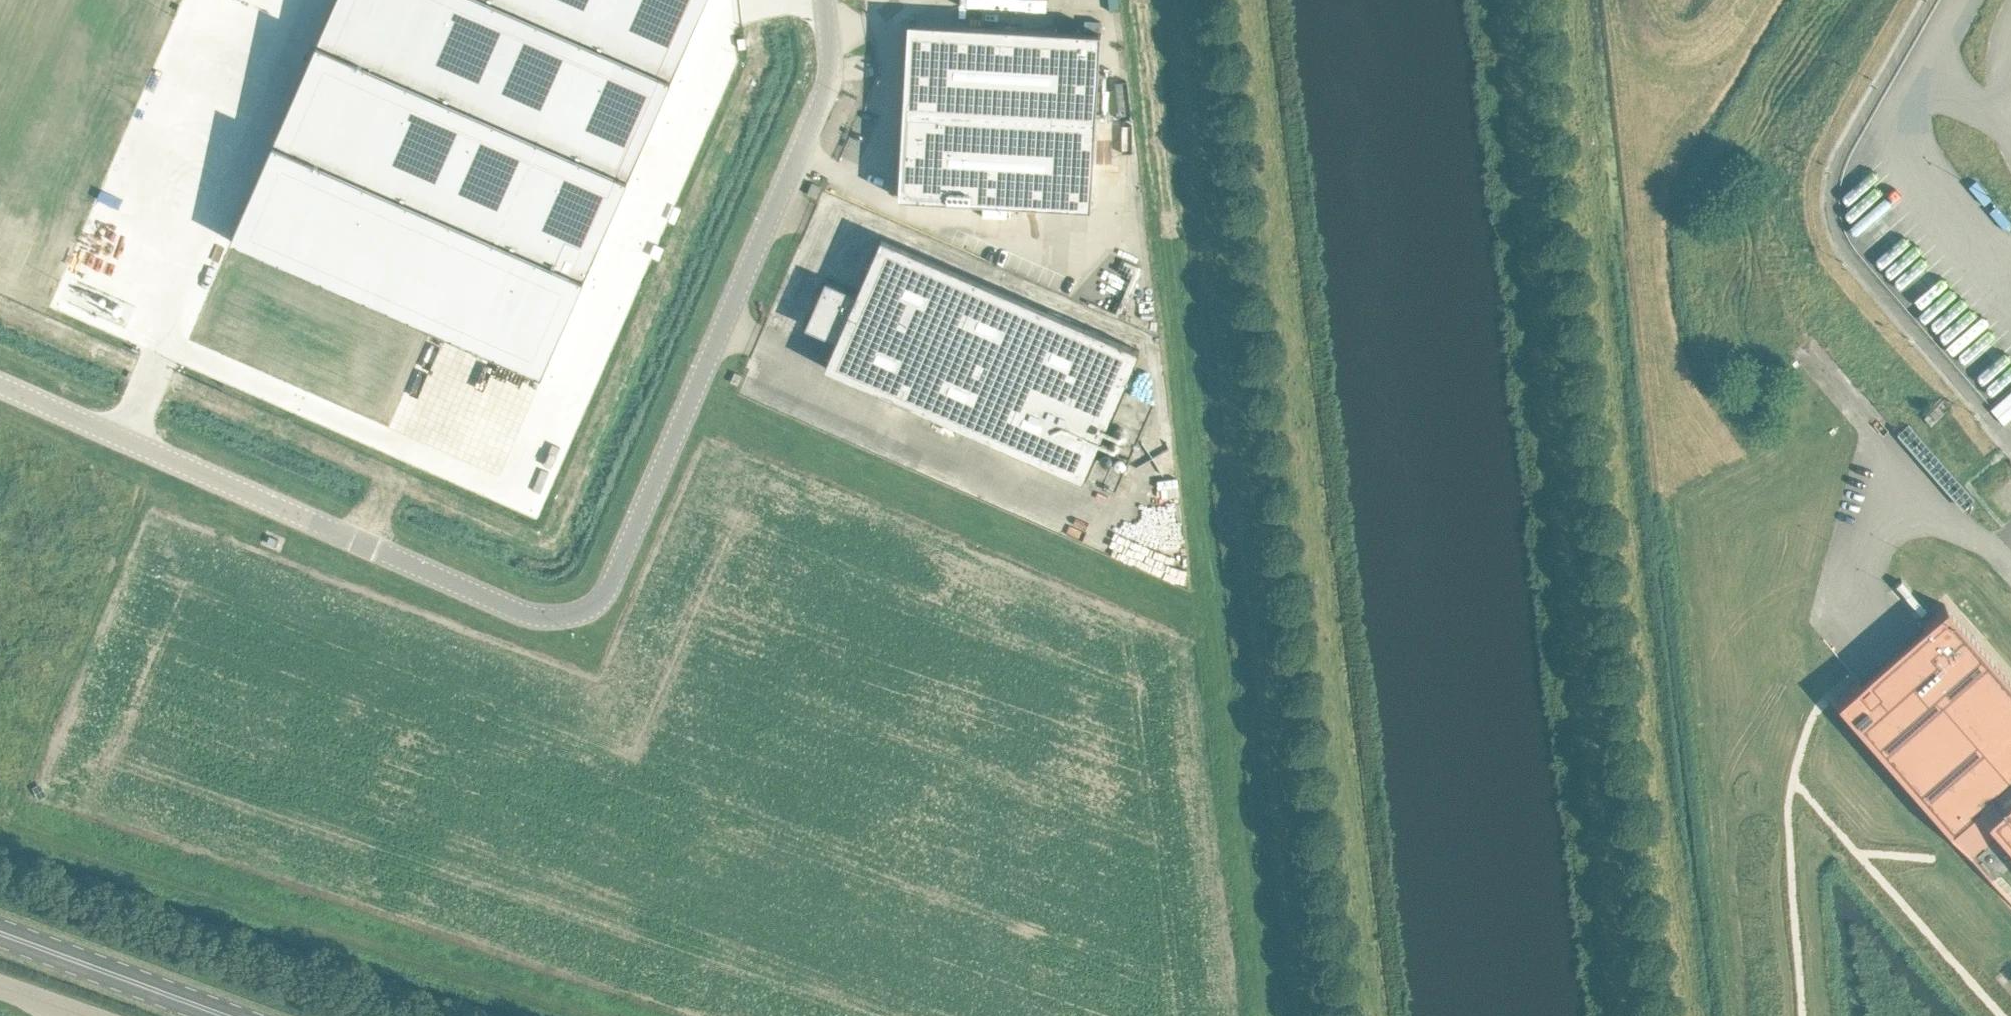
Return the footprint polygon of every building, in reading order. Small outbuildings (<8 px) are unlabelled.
[(275,260),(542,377),(706,0),(388,0),(275,260)] [(1101,33),(909,22),(899,197),(1091,208),(1101,33)] [(858,292),(827,279),(807,324),(838,337),(826,365),(1084,477),(1140,348),(882,235),(858,292)] [(659,259),(664,247),(654,243),(649,255),(659,259)] [(1955,366),(1972,352),(1959,336),(1942,350),(1955,366)] [(1941,410),(1946,422),(1964,413),(1959,402),(1941,410)] [(1837,699),(2010,898),(2010,683),(1944,605),(1922,624),(1943,648),(1879,704),(1858,680),(1837,699)]
